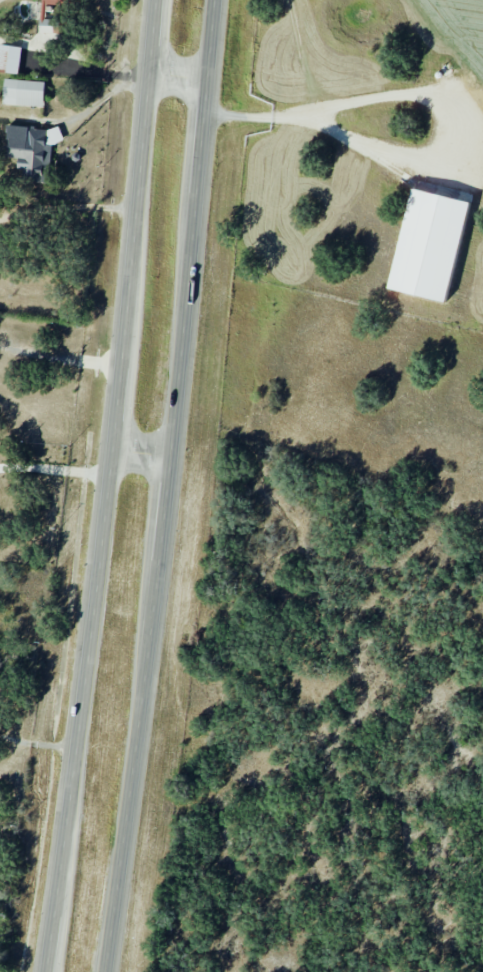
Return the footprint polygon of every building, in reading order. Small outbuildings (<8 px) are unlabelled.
[(40,34),(55,33),(54,19),(40,20),(40,34)] [(21,47),(0,45),(0,72),(19,73),(21,47)] [(4,105),(44,106),(45,81),(5,80),(4,105)] [(51,142),(61,143),(62,130),(9,127),(7,159),(17,159),(16,169),(23,169),(23,181),(49,182),(51,142)] [(389,290),(446,303),(468,202),(411,189),(389,290)]
